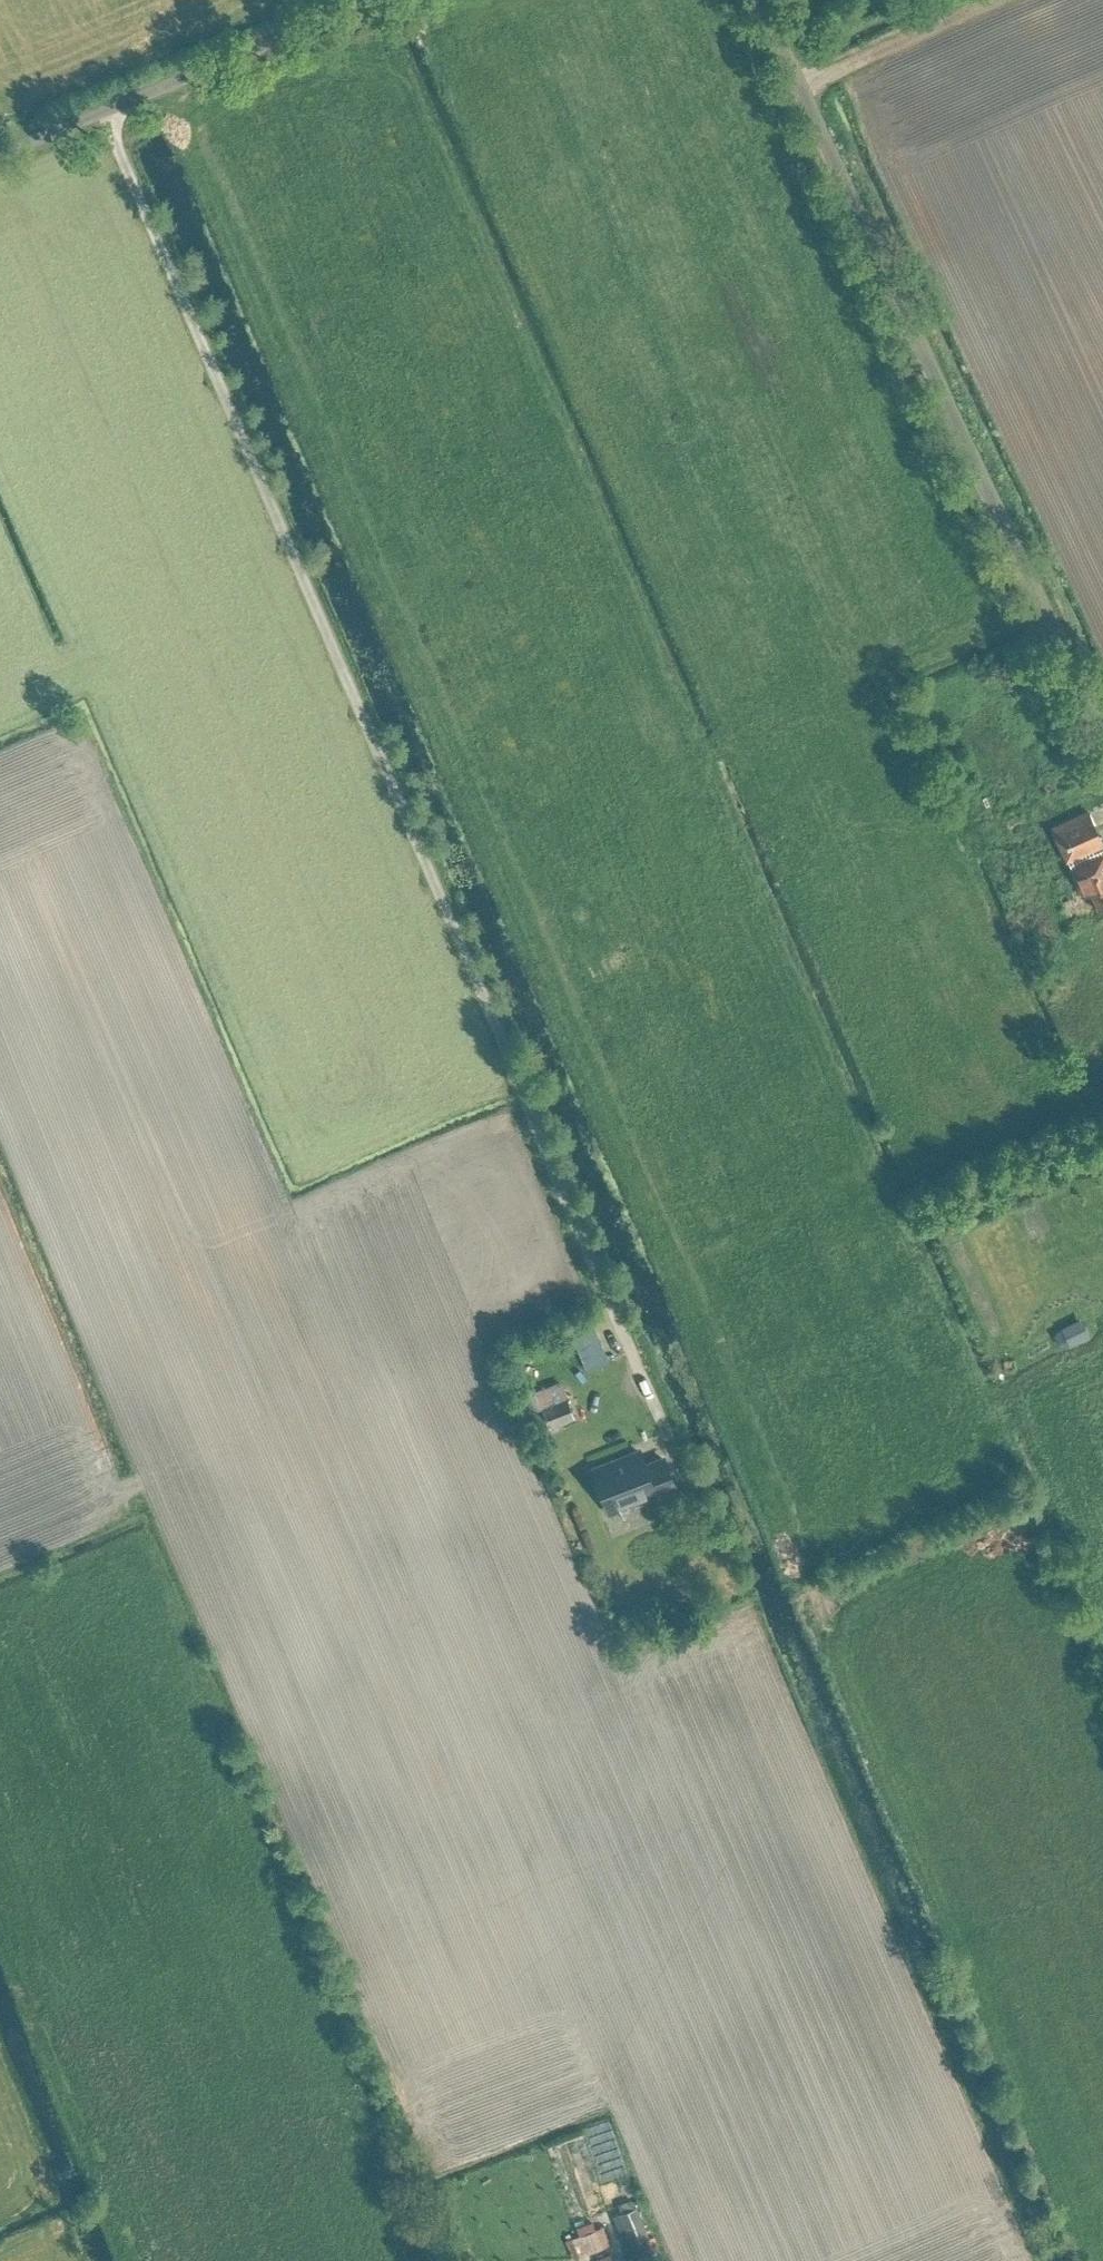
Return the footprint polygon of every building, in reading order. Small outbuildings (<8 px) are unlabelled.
[(1065,859),(1102,842),(1087,809),(1050,827),(1065,859)] [(1065,859),(1069,867),(1102,851),(1102,845),(1102,842),(1065,859)] [(1069,867),(1081,893),(1089,890),(1098,908),(1102,905),(1102,851),(1069,867)] [(1069,1344),(1090,1334),(1081,1316),(1061,1326),(1069,1344)] [(576,1374),(583,1390),(604,1381),(597,1365),(576,1374)] [(549,1426),(575,1417),(566,1394),(541,1404),(549,1426)] [(646,1459),(640,1444),(590,1464),(609,1512),(654,1495),(656,1500),(680,1491),(665,1452),(646,1459)] [(624,2228),(629,2241),(647,2234),(637,2205),(613,2214),(619,2230),(624,2228)] [(574,2256),(605,2243),(598,2226),(595,2227),(590,2216),(576,2223),(580,2232),(567,2238),(574,2256)]
